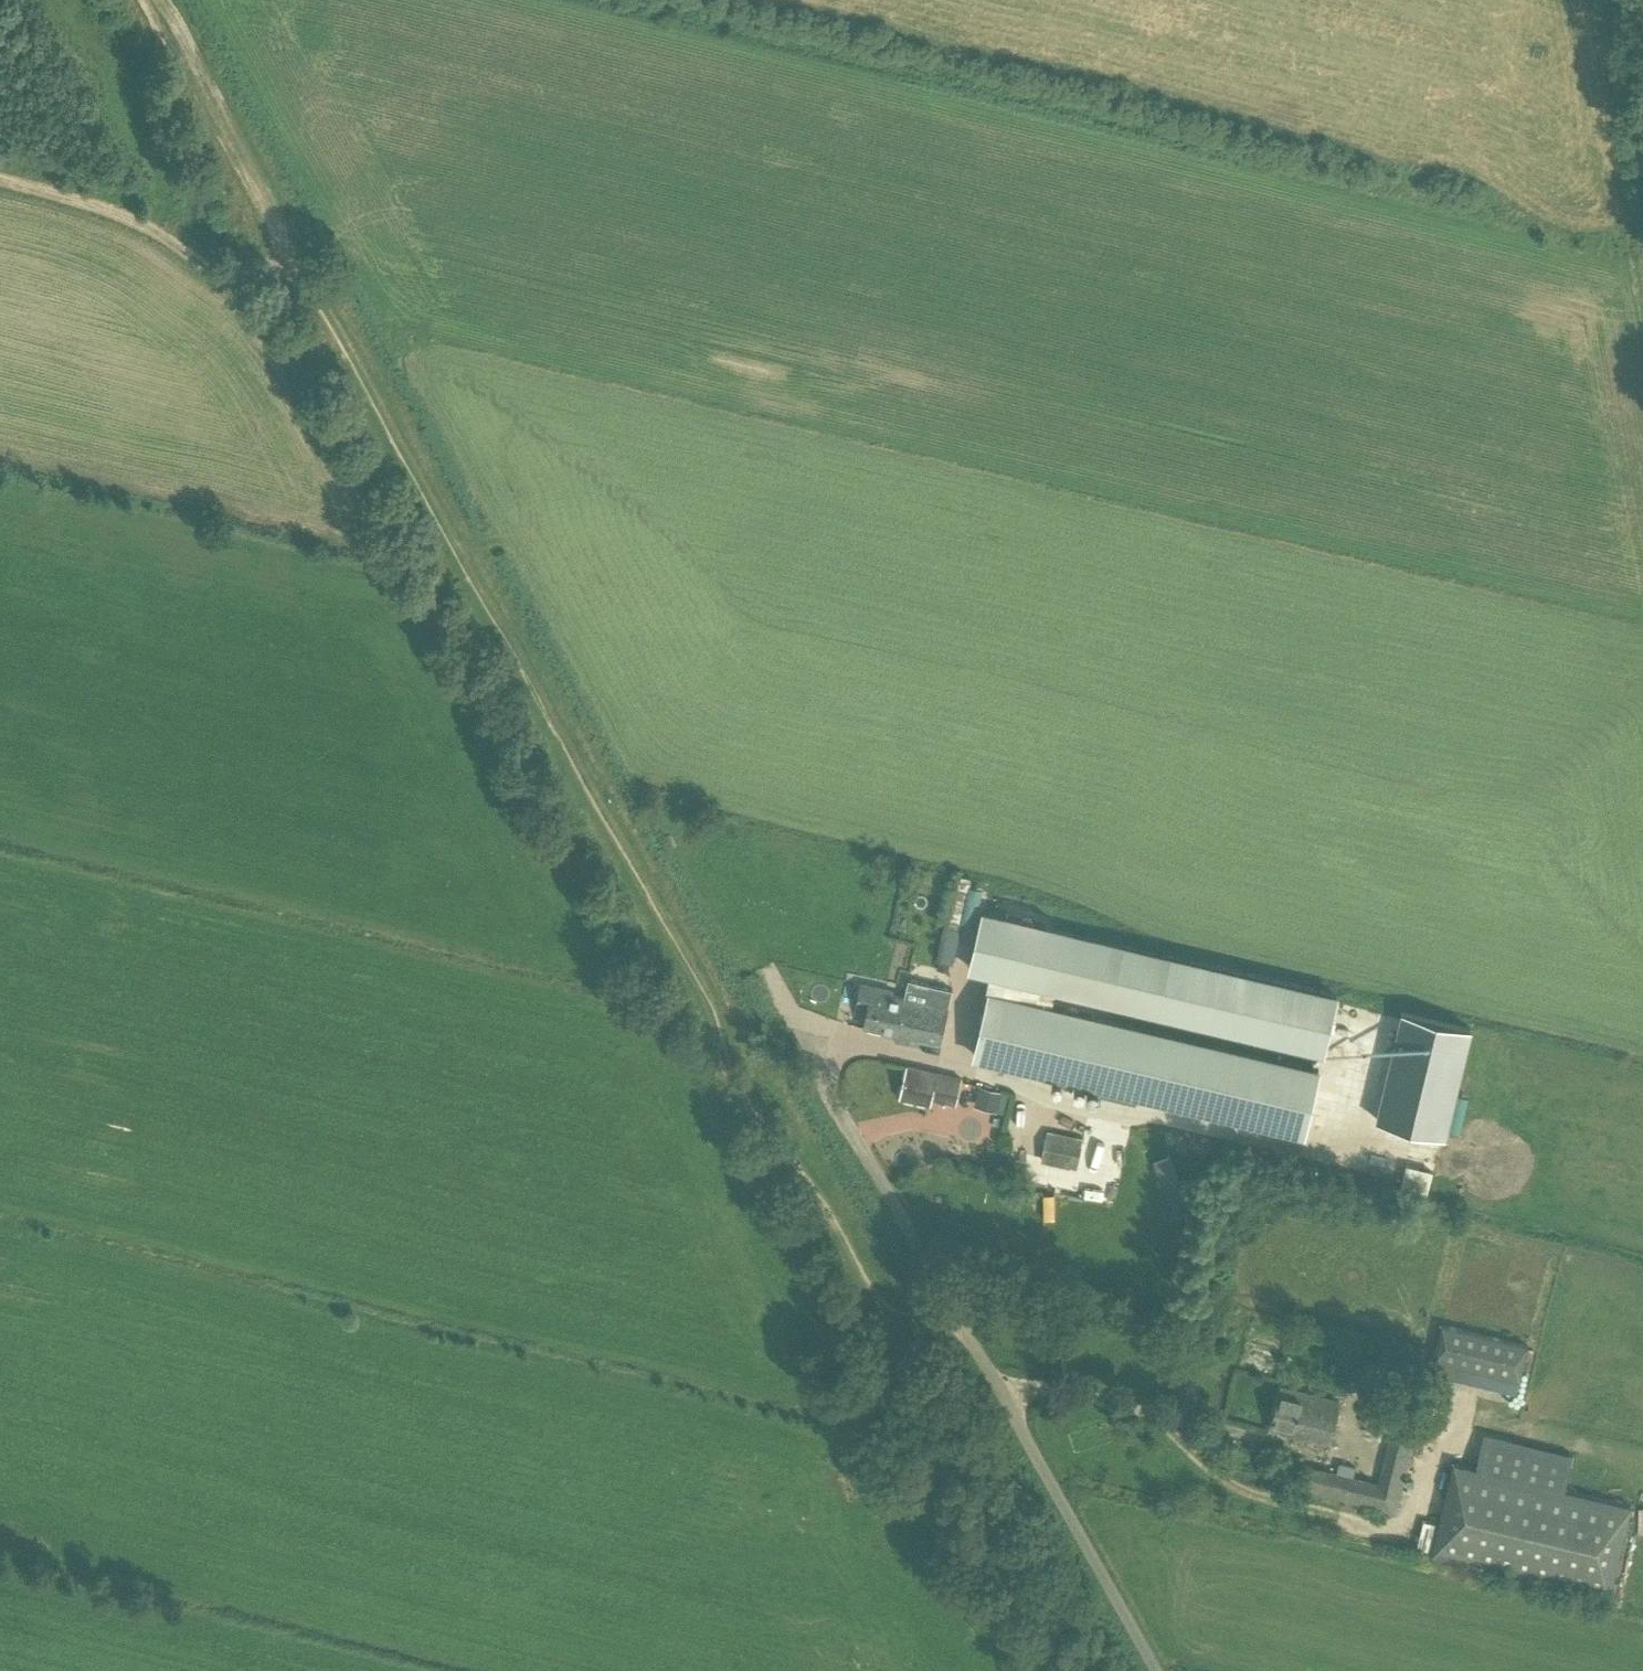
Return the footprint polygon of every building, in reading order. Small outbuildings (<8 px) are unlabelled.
[(983,912),(970,968),(1323,1053),(1337,996),(983,912)] [(861,983),(856,1007),(868,1009),(864,1026),(864,1027),(865,1027),(896,1034),(894,1041),(907,1044),(910,1038),(941,1045),(950,1006),(953,989),(908,979),(904,996),(892,994),(892,990),(861,983)] [(974,1056),(996,1061),(1304,1135),(1319,1071),(989,993),(974,1056)] [(1403,1012),(1377,1119),(1446,1136),(1447,1129),(1456,1093),(1471,1029),(1403,1012)] [(900,1098),(938,1107),(940,1100),(955,1103),(961,1078),(907,1066),(900,1098)] [(1003,1091),(979,1085),(974,1105),(997,1111),(1003,1091)] [(1082,1142),(1048,1135),(1043,1158),(1078,1166),(1082,1142)] [(1426,1194),(1432,1170),(1406,1164),(1400,1187),(1426,1194)] [(1529,1346),(1443,1325),(1434,1359),(1520,1380),(1529,1346)] [(1271,1429),(1329,1444),(1340,1401),(1282,1386),(1271,1429)] [(1301,1463),(1295,1487),(1316,1492),(1315,1493),(1398,1513),(1416,1436),(1410,1434),(1414,1411),(1371,1400),(1365,1424),(1392,1431),(1379,1482),(1353,1476),(1338,1472),(1322,1469),(1301,1463)] [(1340,1463),(1338,1472),(1353,1476),(1355,1467),(1340,1463)] [(1433,1554),(1610,1597),(1632,1506),(1455,1463),(1433,1554)]
